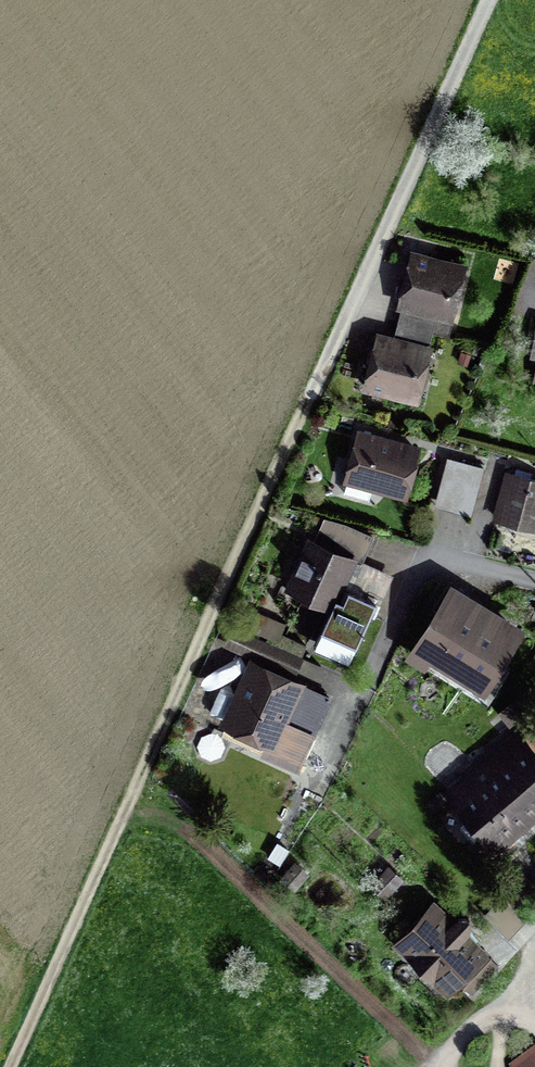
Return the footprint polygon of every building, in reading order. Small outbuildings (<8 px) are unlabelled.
[(414,255),(401,305),(447,316),(460,267),(414,255)] [(379,339),(367,387),(411,399),(423,350),(379,339)] [(359,435),(347,489),(403,502),(416,448),(359,435)] [(482,467),(448,459),(440,492),(474,500),(482,467)] [(499,521),(534,529),(534,483),(510,477),(499,521)] [(307,540),(290,584),(337,602),(354,558),(307,540)] [(344,605),(337,602),(320,639),(353,655),(377,602),(351,590),(344,605)] [(520,635),(452,594),(414,657),(426,664),(433,652),(490,686),(520,635)] [(290,627),(258,613),(252,629),(284,642),(290,627)] [(255,666),(221,738),(249,751),(257,734),(273,741),(282,721),(314,737),(331,702),(255,666)] [(449,790),(495,845),(534,811),(534,718),(449,790)] [(434,908),(401,942),(449,987),(481,953),(434,908)] [(519,1066),(534,1066),(534,1056),(519,1066)]
